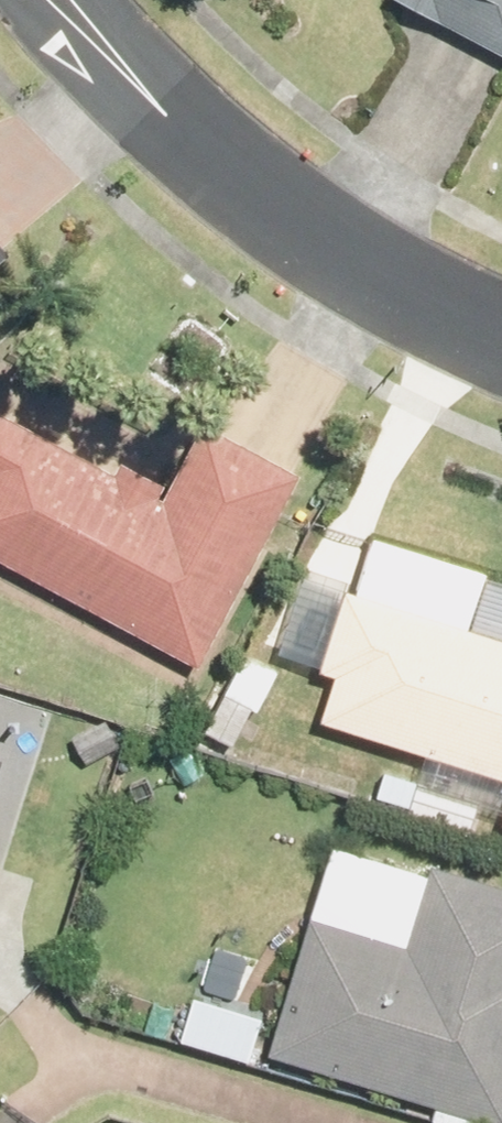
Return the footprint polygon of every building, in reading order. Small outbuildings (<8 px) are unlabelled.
[(501,59),(501,0),(390,0),(501,59)] [(21,255),(0,230),(0,272),(21,255)] [(209,667),(311,477),(216,426),(176,501),(173,499),(180,487),(132,461),(126,473),(0,406),(0,556),(209,667)] [(359,593),(333,672),(349,677),(333,723),(501,777),(501,639),(359,593)] [(268,713),(289,672),(255,654),(215,733),(244,748),(262,711),(268,713)] [(11,758),(0,754),(0,803),(11,758)] [(488,806),(426,785),(416,814),(479,835),(488,806)] [(282,1056),(501,1122),(501,884),(443,867),(417,948),(323,918),(282,1056)] [(285,1017),(204,996),(191,1046),(271,1068),(285,1017)]
